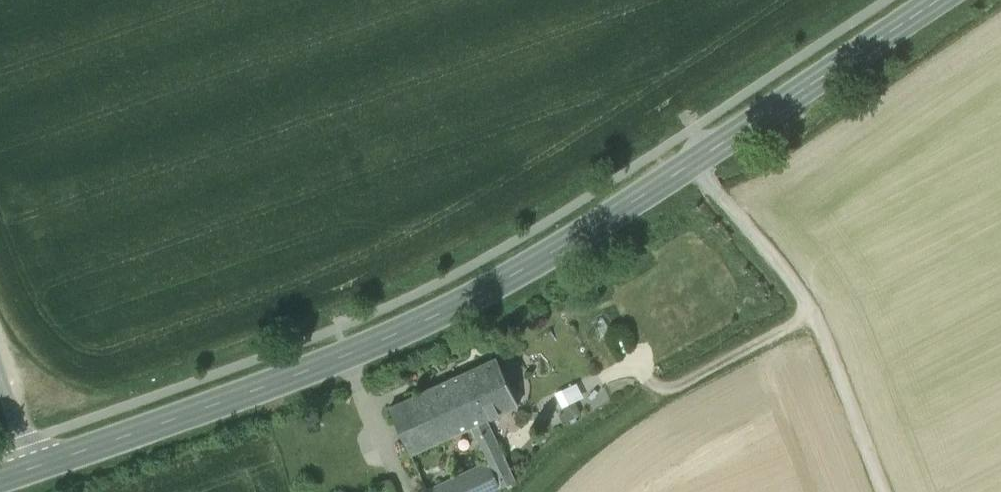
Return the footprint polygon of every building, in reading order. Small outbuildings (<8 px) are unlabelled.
[(496,359),(464,374),(486,420),(518,405),(496,359)] [(464,374),(434,388),(455,434),(471,427),(486,420),(464,374)] [(558,393),(563,405),(582,397),(577,385),(558,393)] [(434,388),(389,409),(410,455),(455,434),(434,388)] [(486,420),(471,427),(488,464),(488,465),(500,489),(515,483),(486,420)] [(428,491),(495,491),(500,489),(488,465),(488,464),(428,491)]
